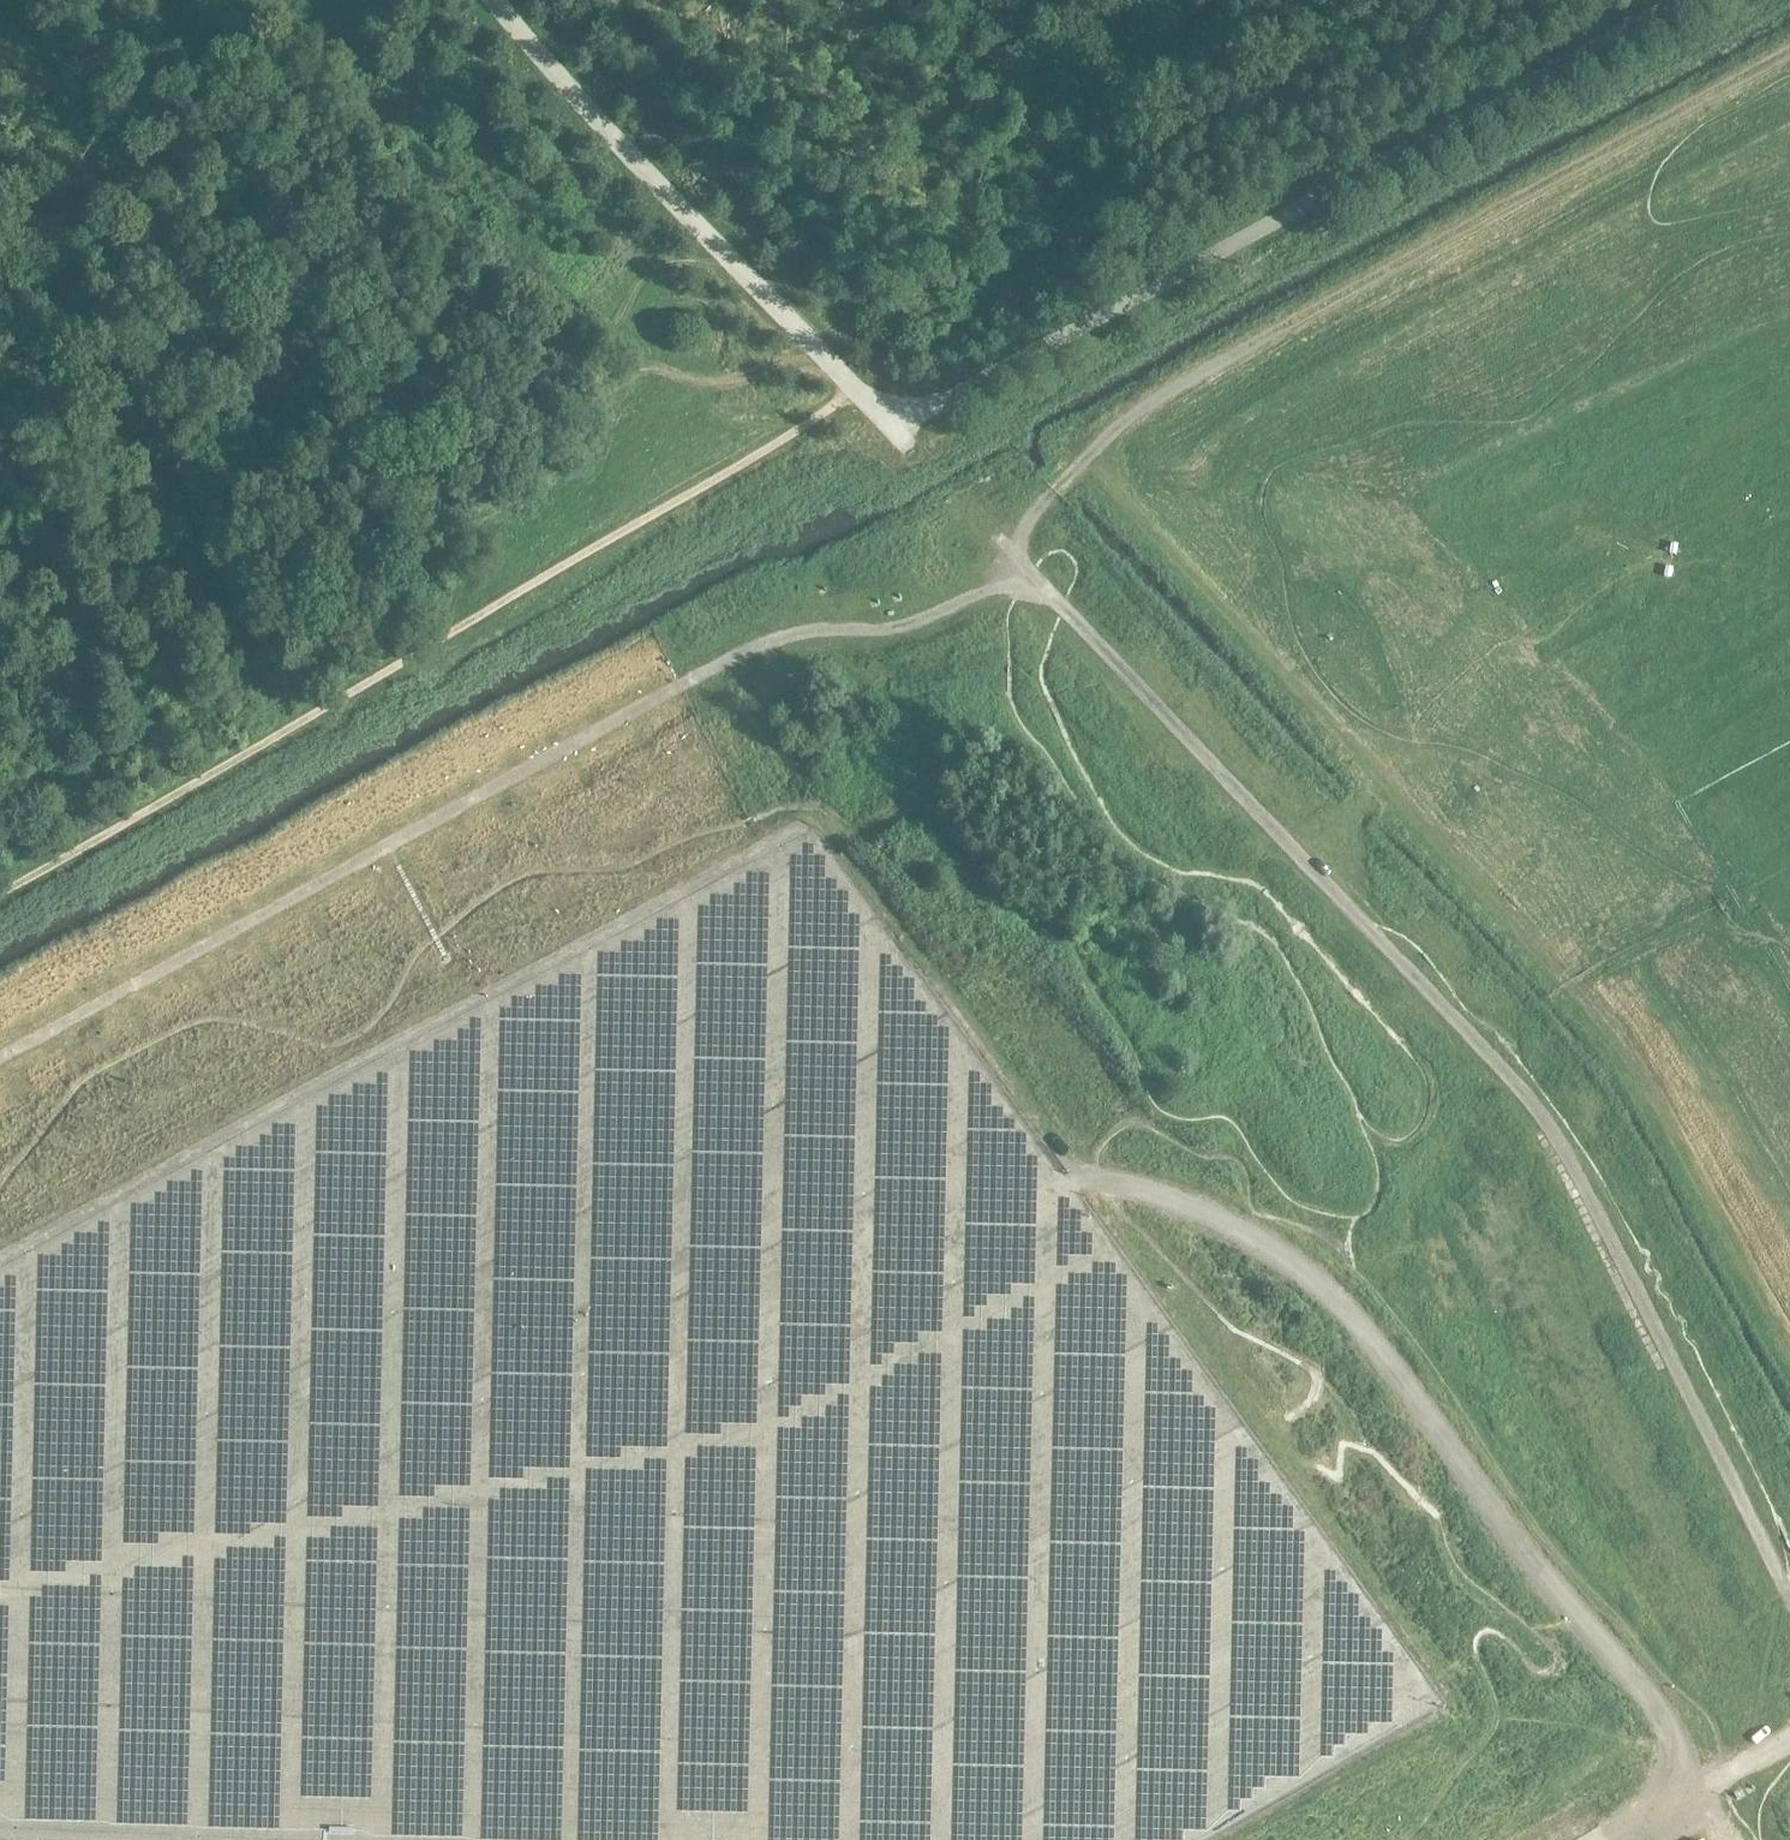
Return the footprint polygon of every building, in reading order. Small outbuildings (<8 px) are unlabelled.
[(1298,1629),(1292,1608),(1277,1613),(1284,1633),(1298,1629)] [(1292,1647),(1300,1661),(1316,1652),(1308,1638),(1292,1647)] [(1237,1725),(1271,1711),(1262,1688),(1227,1702),(1237,1725)]
